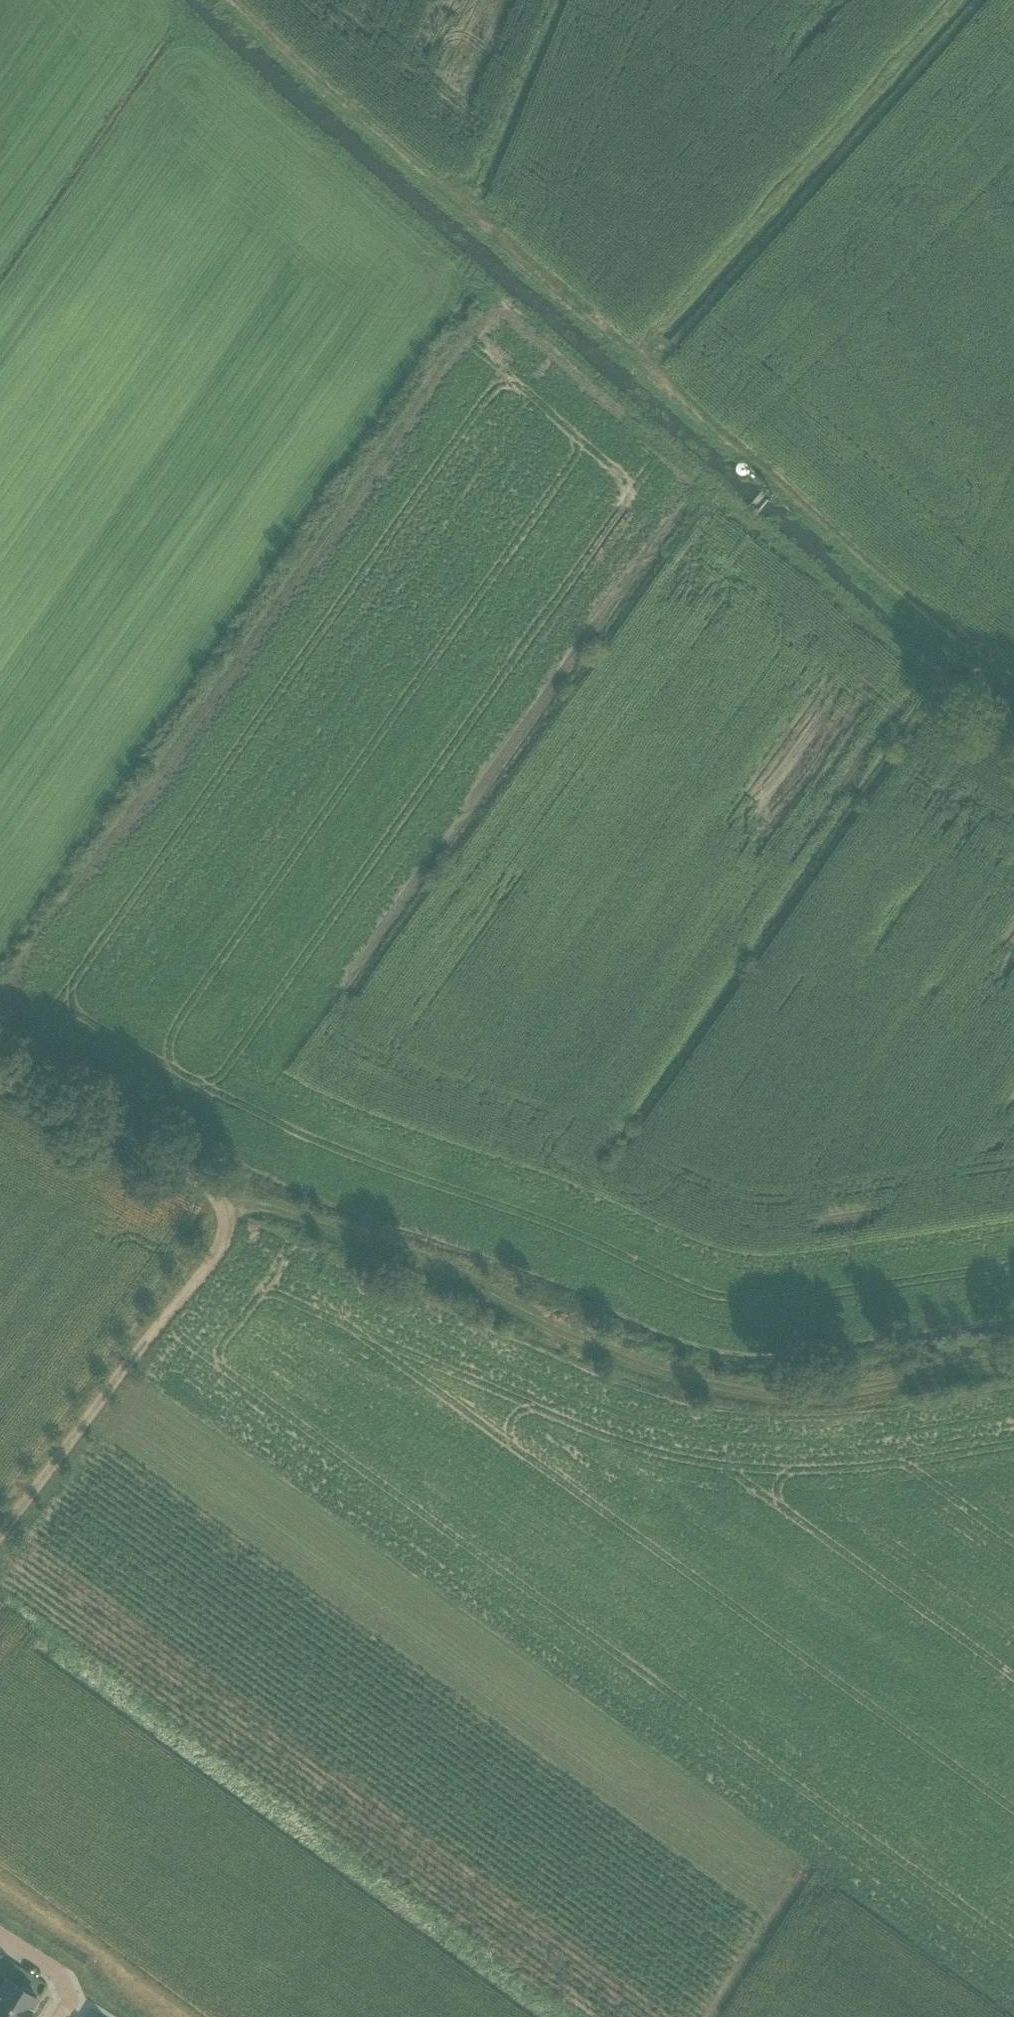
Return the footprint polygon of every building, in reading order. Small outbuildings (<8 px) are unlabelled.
[(7,1980),(0,1991),(0,2016),(28,2016),(32,2011),(30,2010),(37,1999),(32,1996),(34,1993),(23,1986),(21,1989),(7,1980)]
